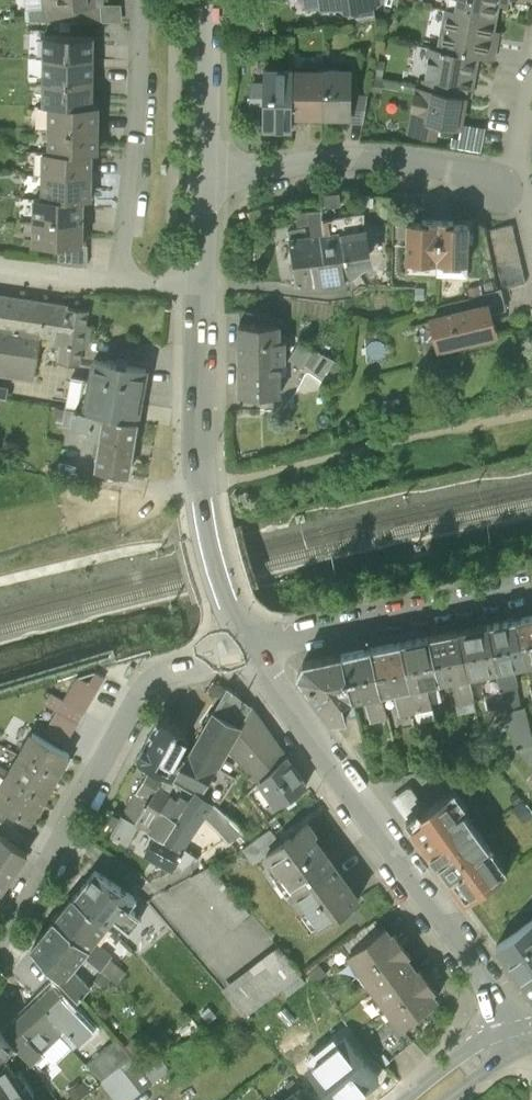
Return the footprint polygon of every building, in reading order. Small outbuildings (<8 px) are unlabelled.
[(29,10),(44,8),(44,0),(28,0),(29,10)] [(347,12),(374,8),(379,2),(378,0),(321,0),(323,12),(340,9),(346,12),(347,12)] [(447,11),(494,19),(497,0),(448,0),(446,11),(447,11)] [(95,7),(95,4),(44,8),(29,10),(30,21),(59,21),(85,22),(118,22),(117,7),(95,7)] [(375,21),(374,8),(347,12),(349,25),(375,21)] [(444,29),(440,52),(476,58),(493,61),(496,45),(490,44),(494,19),(447,11),(444,29)] [(59,21),(59,35),(85,36),(85,22),(59,21)] [(45,35),(45,58),(91,59),(92,36),(85,36),(59,35),(45,35)] [(431,50),(423,90),(465,98),(468,98),(476,58),(440,52),(431,50)] [(45,58),(44,82),(91,82),(91,59),(45,58)] [(371,81),(381,83),(384,63),(374,61),(371,81)] [(305,118),(323,118),(323,71),(293,71),(292,72),(292,118),(305,118)] [(350,72),(323,71),(323,118),(349,119),(350,119),(350,95),(350,72)] [(292,129),(292,118),(292,72),(266,72),(266,85),(266,109),(265,129),(292,129)] [(383,83),(381,83),(371,81),(369,93),(381,96),(383,83)] [(44,105),(50,105),(91,106),(91,82),(44,82),(44,105)] [(266,109),(266,85),(253,85),(252,109),(266,109)] [(414,111),(412,119),(438,124),(460,128),(460,125),(465,98),(423,90),(418,89),(417,95),(415,95),(412,111),(414,111)] [(368,97),(350,95),(350,119),(349,119),(349,122),(364,123),(368,97)] [(50,105),(50,128),(97,129),(97,106),(91,106),(50,105)] [(292,118),(292,129),(305,129),(305,118),(292,118)] [(435,137),(438,124),(412,119),(410,132),(435,137)] [(460,125),(460,128),(455,152),(481,155),(485,130),(460,125)] [(49,128),(49,152),(91,152),(97,152),(97,129),(50,128),(49,128)] [(42,175),(43,175),(90,175),(91,175),(91,152),(49,152),(43,151),(42,175)] [(43,175),(43,198),(82,198),(90,198),(90,175),(43,175)] [(339,193),(323,195),(324,208),(341,206),(339,193)] [(373,208),(373,196),(362,196),(362,208),(373,208)] [(35,198),(35,221),(81,222),(82,198),(43,198),(35,198)] [(322,221),(324,234),(339,232),(340,237),(364,233),(364,214),(322,221)] [(308,225),(311,237),(319,236),(324,235),(324,234),(322,221),(321,215),(297,217),(298,226),(308,225)] [(82,221),(81,222),(35,221),(34,221),(34,245),(58,245),(82,246),(82,221)] [(406,276),(436,277),(438,221),(423,221),(422,224),(407,224),(406,276)] [(453,222),(438,221),(436,277),(467,278),(469,225),(453,225),(453,222)] [(488,232),(502,291),(526,286),(512,227),(488,232)] [(287,233),(289,241),(306,238),(304,230),(287,233)] [(348,279),(348,278),(340,237),(339,232),(324,234),(324,235),(319,236),(323,259),(309,262),(313,284),(313,285),(348,279)] [(364,233),(340,237),(348,278),(369,259),(364,233)] [(297,287),(313,284),(309,262),(323,259),(319,236),(311,237),(306,238),(289,241),(297,287)] [(87,246),(82,246),(58,245),(59,262),(87,266),(87,246)] [(486,316),(506,311),(500,291),(466,299),(470,312),(484,308),(485,309),(486,316)] [(41,334),(46,304),(0,297),(0,369),(35,375),(41,334)] [(88,311),(46,304),(41,334),(57,337),(56,343),(62,345),(60,360),(80,363),(84,338),(90,338),(92,327),(85,326),(88,311)] [(491,335),(486,316),(485,309),(484,308),(470,312),(432,321),(431,323),(438,348),(440,349),(491,336),(491,335)] [(239,325),(240,360),(275,360),(275,361),(280,362),(285,361),(284,340),(279,340),(279,324),(239,325)] [(301,340),(288,359),(301,367),(303,364),(323,377),(334,360),(321,354),(301,340)] [(91,379),(85,411),(137,421),(147,369),(95,359),(91,379)] [(280,395),(280,362),(275,361),(275,360),(240,360),(240,396),(280,395)] [(73,376),(67,408),(85,411),(91,379),(73,376)] [(7,397),(9,387),(0,386),(0,396),(7,397)] [(128,474),(137,421),(85,411),(67,408),(64,424),(90,428),(89,435),(96,437),(94,452),(99,453),(96,469),(128,474)] [(514,619),(523,661),(531,659),(531,615),(514,619)] [(505,704),(506,709),(521,706),(516,681),(514,671),(506,664),(523,661),(514,619),(486,624),(501,684),(505,704)] [(484,688),(501,684),(486,624),(456,630),(467,672),(486,669),(482,678),(484,688)] [(472,695),(467,672),(456,630),(428,636),(439,678),(452,676),(457,700),(472,695)] [(425,681),(439,678),(428,636),(399,642),(415,707),(431,704),(425,681)] [(400,711),(415,707),(399,642),(370,648),(381,690),(394,688),(400,711)] [(387,714),(381,690),(370,648),(342,654),(352,697),(364,693),(371,718),(387,714)] [(347,713),(343,698),(352,697),(342,654),(303,662),(298,674),(332,719),(347,715),(347,713)] [(126,673),(130,676),(135,670),(130,667),(126,673)] [(55,707),(43,728),(66,741),(104,674),(95,668),(88,679),(76,672),(63,696),(50,689),(44,701),(55,707)] [(489,708),(505,704),(501,684),(484,688),(489,708)] [(227,687),(213,711),(241,726),(252,707),(227,687)] [(530,743),(521,706),(506,709),(515,747),(530,743)] [(227,748),(259,783),(286,757),(252,707),(241,726),(227,748)] [(217,765),(227,748),(241,726),(213,711),(190,753),(185,750),(182,755),(173,772),(202,790),(217,765)] [(347,715),(332,719),(349,743),(363,741),(356,713),(347,713),(347,715)] [(159,716),(137,757),(172,775),(173,772),(182,755),(176,752),(186,733),(185,731),(159,716)] [(32,731),(19,754),(57,775),(70,752),(32,731)] [(530,743),(515,747),(531,765),(531,745),(530,743)] [(19,754),(6,776),(44,798),(57,775),(19,754)] [(286,757),(259,783),(275,807),(306,786),(286,757)] [(217,765),(202,790),(222,801),(236,776),(217,765)] [(169,794),(160,809),(174,818),(193,792),(151,768),(144,780),(169,794)] [(44,798),(6,776),(0,787),(0,803),(9,808),(30,821),(44,798)] [(144,780),(121,815),(138,823),(149,830),(160,809),(169,794),(144,780)] [(174,818),(162,837),(180,846),(203,813),(223,832),(229,839),(243,831),(238,824),(212,800),(195,789),(193,792),(174,818)] [(391,800),(408,824),(427,810),(411,789),(406,789),(391,800)] [(464,902),(508,872),(506,869),(499,875),(484,853),(491,849),(461,808),(454,813),(443,798),(427,810),(408,824),(464,902)] [(9,808),(0,803),(0,819),(2,820),(9,808)] [(180,846),(162,837),(174,818),(160,809),(149,830),(155,833),(145,851),(171,866),(174,861),(180,865),(199,856),(180,846)] [(128,844),(138,823),(121,815),(110,834),(128,844)] [(285,895),(288,893),(330,863),(310,836),(314,833),(306,823),(281,841),(264,852),(277,871),(271,876),(285,895)] [(253,861),(264,852),(281,841),(270,827),(243,846),(253,861)] [(27,852),(0,834),(0,892),(27,852)] [(357,901),(330,863),(288,893),(301,912),(308,907),(322,927),(357,901)] [(248,910),(210,865),(193,880),(232,924),(248,910)] [(142,916),(129,906),(137,897),(95,869),(73,896),(106,923),(111,917),(129,931),(142,916)] [(93,939),(106,923),(73,896),(54,920),(88,945),(93,939)] [(342,942),(350,953),(381,930),(373,919),(342,942)] [(31,948),(79,996),(92,983),(89,980),(74,964),(85,949),(88,945),(54,920),(31,948)] [(497,947),(502,953),(531,994),(531,921),(497,947)] [(370,983),(379,996),(377,998),(377,1001),(391,1020),(394,1021),(395,1019),(401,1026),(436,1001),(384,928),(381,930),(350,953),(348,954),(353,961),(351,962),(351,965),(365,984),(368,985),(370,983)] [(110,955),(93,939),(88,945),(85,949),(99,968),(112,977),(118,982),(126,972),(108,958),(110,955)] [(85,949),(74,964),(89,980),(92,977),(105,987),(112,977),(99,968),(85,949)] [(247,1010),(283,984),(300,971),(282,950),(224,992),(238,1009),(247,1010)] [(326,972),(318,960),(306,968),(314,980),(326,972)] [(307,979),(300,971),(283,984),(289,992),(307,979)] [(53,985),(38,998),(53,1014),(48,1020),(60,1032),(65,1027),(79,1042),(93,1028),(53,985)] [(30,1061),(60,1032),(48,1020),(53,1014),(38,998),(3,1031),(12,1041),(30,1061)] [(198,1030),(189,1019),(179,1027),(188,1038),(198,1030)] [(401,1026),(395,1019),(394,1021),(367,1043),(385,1064),(413,1040),(401,1026)] [(163,1046),(173,1037),(161,1025),(152,1033),(163,1046)] [(21,1084),(5,1060),(4,1061),(0,1057),(12,1041),(3,1031),(0,1028),(0,1098),(21,1084)] [(137,1029),(121,1044),(133,1057),(137,1055),(150,1042),(137,1029)] [(300,1068),(325,1099),(358,1099),(378,1084),(341,1037),(300,1068)] [(89,1066),(103,1081),(122,1066),(133,1057),(121,1044),(117,1039),(104,1049),(107,1053),(89,1066)] [(154,1049),(137,1055),(133,1057),(122,1066),(142,1090),(170,1069),(154,1049)] [(122,1066),(103,1081),(118,1099),(130,1099),(142,1090),(122,1066)] [(90,1090),(81,1078),(67,1088),(76,1099),(77,1099),(90,1090)] [(21,1084),(0,1098),(0,1099),(31,1099),(21,1084)]
